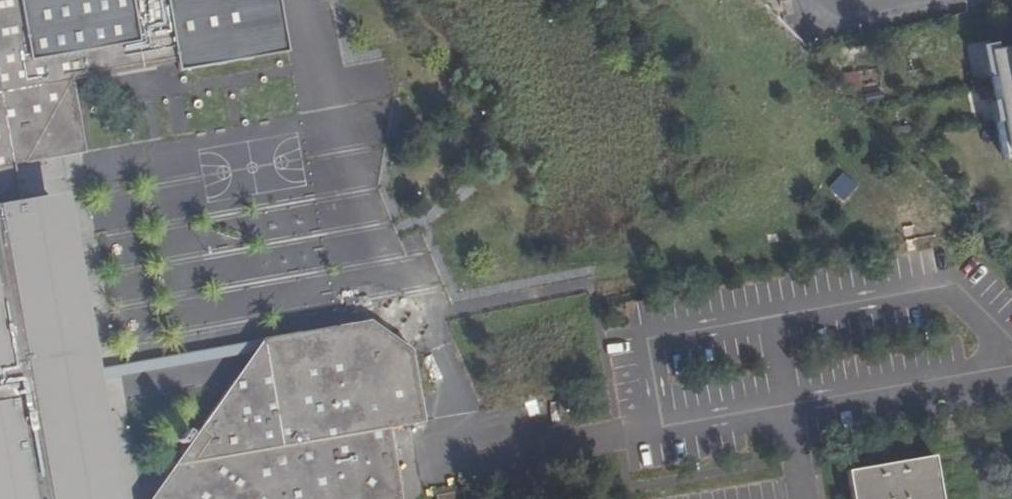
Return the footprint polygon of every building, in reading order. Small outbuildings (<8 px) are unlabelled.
[(95,472),(86,474),(65,358),(75,356),(52,225),(42,226),(41,218),(59,215),(57,198),(28,203),(22,167),(93,154),(81,83),(186,64),(187,73),(297,54),(287,0),(0,0),(0,498),(100,498),(95,472)] [(1011,153),(1011,51),(993,54),(1011,153)] [(156,498),(403,498),(393,431),(429,424),(417,355),(377,325),(267,342),(156,498)] [(853,475),(856,498),(945,498),(939,461),(853,475)]
